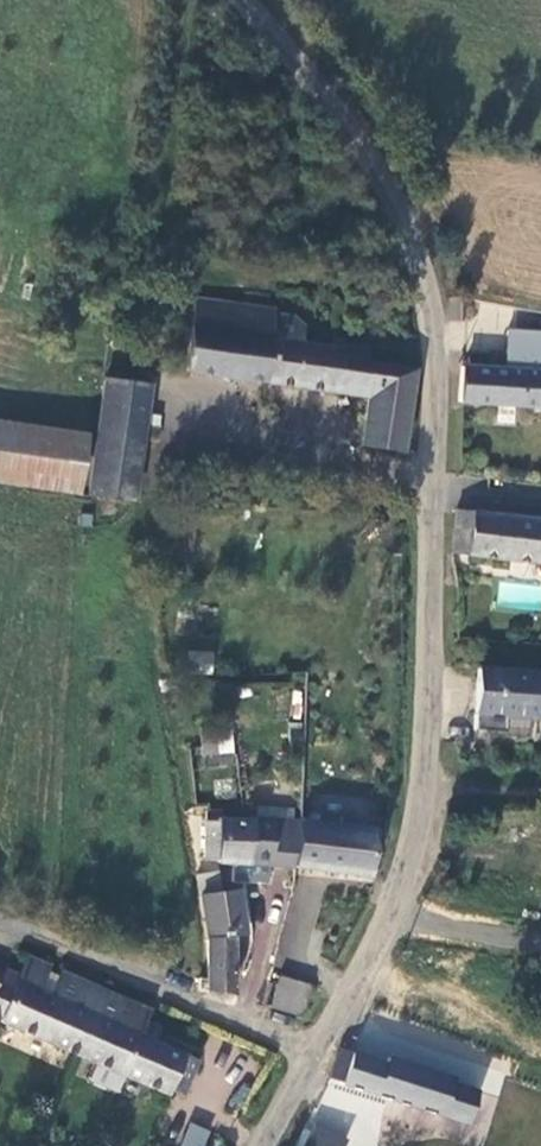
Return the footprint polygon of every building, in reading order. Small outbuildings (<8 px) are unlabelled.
[(416,397),(417,367),(371,361),(372,348),(349,345),(349,349),(306,343),(307,329),(296,319),(274,314),(274,308),(198,298),(190,372),(368,398),(364,446),(407,456),(416,397)] [(464,366),(540,373),(540,343),(465,340),(464,366)] [(464,366),(463,407),(540,410),(540,373),(464,366)] [(148,424),(153,384),(108,378),(92,493),(138,501),(145,439),(161,442),(162,427),(148,424)] [(0,422),(0,480),(79,493),(88,437),(0,422)] [(459,510),(456,551),(540,562),(540,521),(459,510)] [(212,652),(189,651),(188,670),(211,672),(212,652)] [(481,671),(479,716),(540,719),(540,675),(481,671)] [(201,754),(229,760),(234,733),(206,728),(201,754)] [(221,864),(298,869),(299,821),(256,819),(255,822),(211,818),(205,860),(221,861),(221,864)] [(375,878),(378,829),(299,821),(298,869),(375,878)] [(200,872),(212,939),(236,936),(246,935),(246,926),(242,891),(223,892),(219,870),(200,872)] [(212,939),(211,991),(236,996),(237,948),(236,936),(212,939)] [(51,966),(29,957),(22,975),(18,983),(4,1017),(2,1022),(83,1056),(84,1057),(111,992),(64,972),(62,977),(49,972),(51,966)] [(22,975),(6,968),(2,976),(18,983),(22,975)] [(273,1006),(303,1015),(311,984),(282,975),(273,1006)] [(2,976),(0,982),(0,1015),(4,1017),(18,983),(2,976)] [(150,1008),(111,992),(84,1057),(167,1096),(171,1089),(185,1094),(201,1059),(142,1032),(150,1008)] [(336,1054),(327,1076),(465,1121),(476,1088),(447,1079),(448,1074),(390,1055),(388,1061),(340,1046),(336,1054)] [(213,1130),(196,1123),(186,1145),(207,1145),(213,1130)] [(343,1136),(315,1123),(305,1145),(337,1145),(343,1136)]
